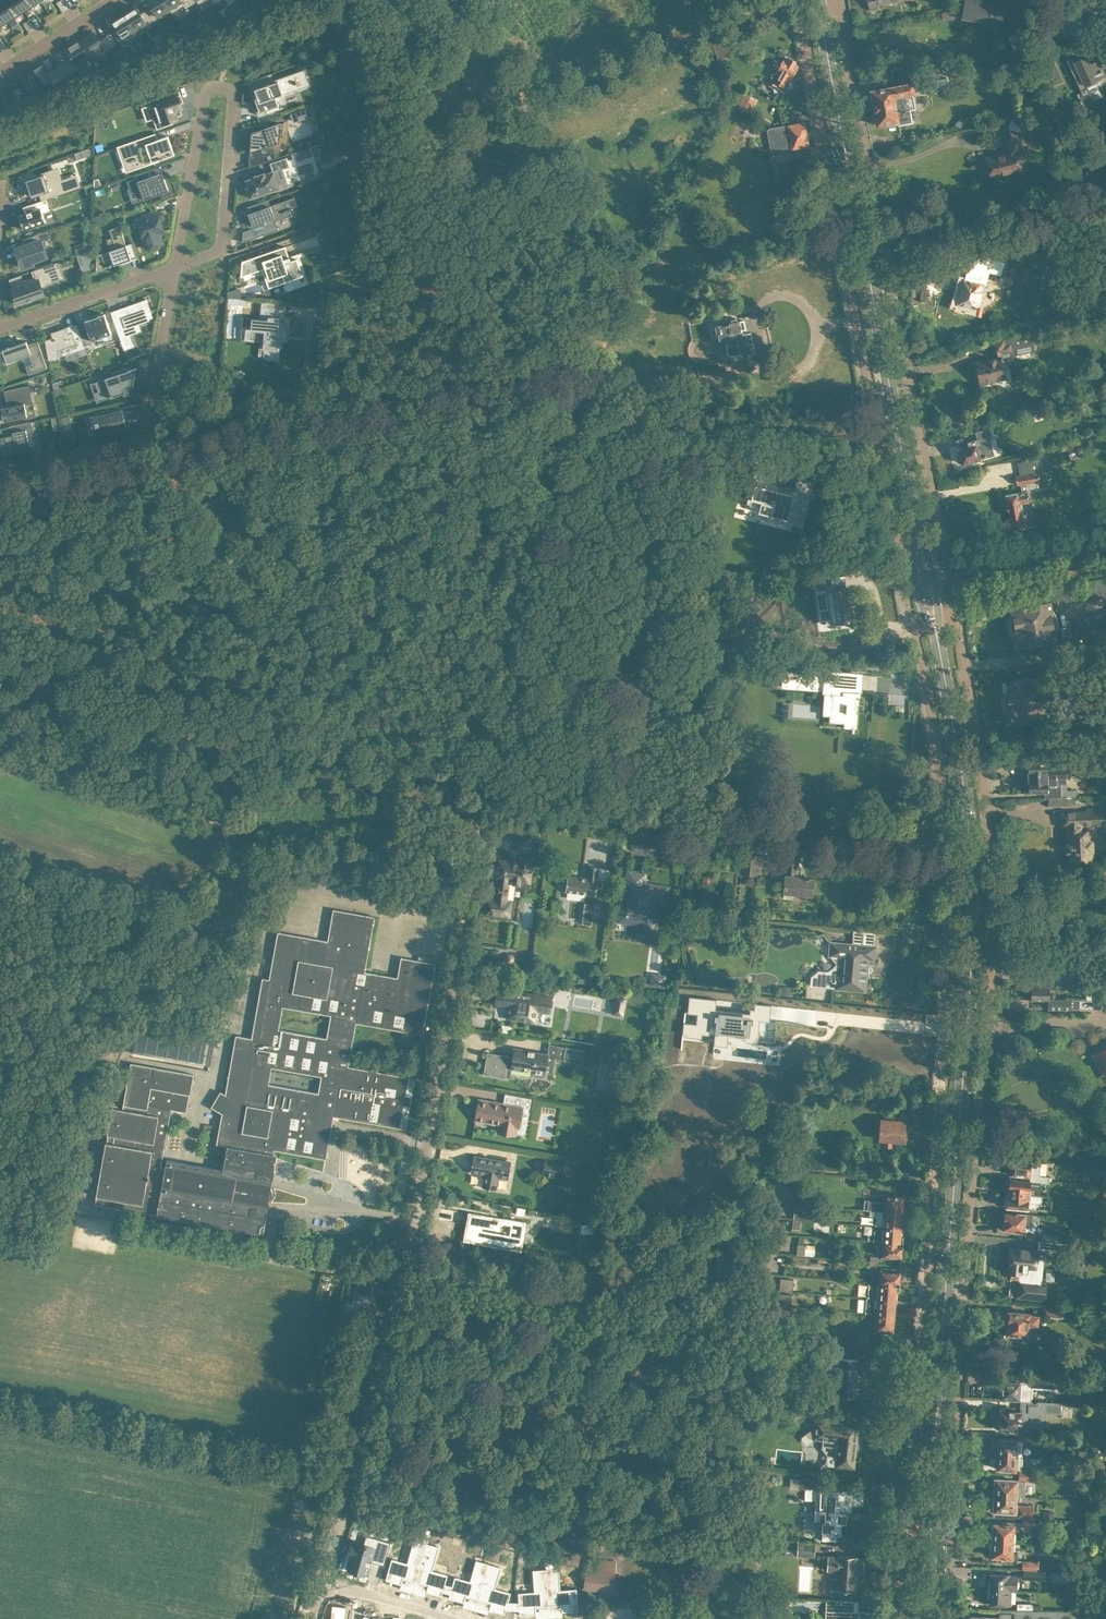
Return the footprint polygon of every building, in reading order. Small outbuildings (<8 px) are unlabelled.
[(18,1),(25,11),(41,0),(19,0),(18,1)] [(76,3),(74,0),(62,0),(59,2),(63,10),(76,3)] [(146,10),(153,22),(170,11),(171,11),(164,0),(148,0),(152,6),(146,10)] [(171,11),(170,11),(172,14),(184,6),(186,9),(192,6),(188,0),(164,0),(171,11)] [(870,9),(878,8),(877,3),(892,0),(867,0),(870,9)] [(963,19),(981,21),(980,28),(995,30),(995,32),(997,32),(997,30),(999,31),(1004,0),(994,0),(994,2),(983,0),(966,0),(963,14),(963,19)] [(18,1),(1,11),(8,21),(25,11),(18,1)] [(237,1),(233,4),(238,13),(243,11),(237,1)] [(135,6),(124,13),(136,33),(137,33),(153,22),(146,10),(140,14),(135,6)] [(117,28),(111,32),(119,44),(124,40),(126,43),(138,35),(137,33),(136,33),(124,13),(112,21),(117,28)] [(1016,33),(1007,37),(1012,49),(1027,46),(1033,43),(1027,28),(1016,33)] [(94,32),(80,41),(89,55),(90,57),(103,49),(106,52),(119,44),(111,32),(99,40),(94,32)] [(718,40),(712,43),(715,51),(721,49),(723,53),(727,46),(723,37),(718,39),(718,40)] [(71,57),(59,65),(67,77),(80,69),(76,63),(89,55),(80,41),(78,42),(77,42),(69,47),(69,48),(66,49),(71,57)] [(1085,85),(1105,75),(1105,42),(1095,47),(1097,51),(1074,62),(1085,85)] [(795,63),(796,61),(789,57),(787,61),(783,60),(776,71),(770,74),(772,79),(769,84),(773,87),(775,92),(779,91),(783,93),(786,89),(792,87),(790,80),(799,65),(795,63)] [(42,65),(28,74),(30,77),(29,77),(34,86),(35,85),(37,88),(50,80),(54,85),(67,77),(59,65),(47,73),(42,65)] [(915,109),(912,92),(928,89),(928,85),(931,84),(930,80),(941,78),(939,67),(927,69),(927,71),(925,72),(925,70),(911,73),(913,83),(881,88),(870,90),(873,105),(872,106),(873,111),(875,110),(877,124),(877,123),(878,125),(880,124),(882,125),(886,124),(887,123),(889,123),(889,125),(898,123),(899,125),(909,123),(912,122),(910,110),(915,109)] [(273,82),(254,89),(257,96),(257,97),(255,98),(260,112),(266,110),(267,113),(280,109),(280,108),(275,97),(298,89),(293,74),(292,73),(272,80),(273,82)] [(1094,100),(1088,88),(1081,91),(1077,94),(1082,106),(1094,100)] [(21,94),(17,89),(12,93),(17,98),(21,94)] [(1060,90),(1049,93),(1053,108),(1064,104),(1060,90)] [(756,100),(744,93),(737,106),(749,113),(756,100)] [(158,105),(149,108),(153,119),(157,129),(173,123),(172,120),(177,119),(176,117),(175,115),(180,113),(178,109),(180,108),(182,107),(180,103),(183,102),(180,94),(156,102),(158,105)] [(291,112),(293,121),(314,115),(312,106),(291,112)] [(1070,108),(1051,113),(1053,121),(1072,116),(1070,108)] [(788,125),(774,127),(778,151),(792,149),(798,148),(809,146),(804,122),(794,124),(788,125)] [(250,147),(250,152),(261,148),(279,142),(280,129),(278,124),(280,124),(280,123),(251,133),(251,134),(252,134),(253,138),(251,139),(250,147)] [(987,171),(989,172),(990,177),(1021,170),(1017,152),(1019,146),(1021,146),(1024,134),(1009,130),(1005,142),(1009,143),(1006,154),(986,158),(987,163),(985,165),(987,171)] [(155,133),(122,145),(128,162),(131,161),(131,162),(138,160),(137,158),(140,158),(142,165),(154,161),(154,160),(158,159),(158,160),(174,154),(168,136),(158,139),(156,135),(155,133)] [(101,143),(95,146),(97,152),(104,150),(101,143)] [(89,148),(83,150),(85,156),(91,154),(89,148)] [(251,159),(250,166),(265,161),(263,155),(251,159)] [(256,177),(246,180),(249,187),(247,188),(250,197),(253,196),(254,198),(262,195),(261,194),(279,189),(275,178),(282,176),(280,171),(290,168),(287,158),(270,163),(273,172),(264,175),(264,173),(255,176),(256,177)] [(43,172),(22,180),(27,195),(30,194),(40,191),(41,194),(43,198),(41,199),(41,200),(81,186),(80,185),(79,186),(73,188),(70,179),(61,182),(60,180),(57,170),(44,174),(43,172)] [(135,178),(127,181),(130,189),(135,188),(139,199),(142,199),(144,198),(149,196),(167,190),(163,178),(161,174),(161,173),(150,177),(148,170),(134,175),(135,178)] [(25,213),(19,215),(24,229),(46,222),(42,212),(50,210),(46,199),(23,207),(25,213)] [(243,232),(242,242),(274,231),(273,229),(277,227),(278,229),(278,227),(277,227),(275,221),(291,215),(290,211),(293,209),(292,208),(287,210),(284,201),(270,206),(250,213),(244,215),(249,226),(250,226),(251,229),(249,230),(243,232)] [(144,218),(137,221),(146,249),(163,243),(160,234),(164,232),(158,213),(150,216),(150,218),(145,220),(144,218)] [(96,255),(96,271),(119,263),(131,259),(126,245),(119,226),(109,229),(112,236),(116,248),(110,250),(96,255)] [(24,246),(16,249),(19,258),(18,258),(19,261),(20,261),(22,267),(33,264),(33,263),(32,263),(31,259),(36,257),(36,259),(46,256),(44,249),(41,242),(41,240),(39,235),(39,234),(24,239),(24,240),(26,245),(24,246)] [(87,245),(75,249),(77,255),(89,251),(87,245)] [(242,261),(241,276),(243,276),(243,275),(259,269),(260,270),(262,269),(267,284),(268,283),(269,286),(277,284),(278,284),(280,284),(279,283),(286,281),(284,277),(286,277),(286,276),(300,271),(298,265),(299,265),(297,259),(291,261),(291,260),(290,257),(290,256),(289,257),(285,246),(242,261)] [(89,251),(77,255),(80,263),(90,259),(90,251),(89,251)] [(976,305),(978,306),(984,285),(988,272),(992,273),(996,259),(979,255),(975,268),(977,269),(976,274),(967,271),(964,279),(957,304),(968,307),(967,309),(974,311),(976,305)] [(14,288),(12,288),(14,294),(12,294),(13,295),(14,295),(17,304),(44,294),(41,285),(62,278),(58,268),(58,269),(56,263),(59,262),(58,261),(56,262),(34,270),(31,271),(31,272),(34,271),(36,277),(34,278),(27,280),(23,281),(22,281),(22,282),(23,282),(24,284),(14,288)] [(228,291),(227,297),(228,297),(240,298),(237,289),(237,288),(228,291)] [(228,297),(227,309),(230,309),(231,304),(248,305),(248,298),(243,298),(240,298),(228,297)] [(122,318),(114,321),(124,350),(134,346),(130,335),(127,328),(139,324),(149,320),(146,312),(151,311),(147,299),(133,304),(134,306),(129,308),(128,305),(119,309),(122,318)] [(251,332),(251,336),(252,336),(251,339),(255,339),(255,340),(259,340),(264,340),(264,341),(267,341),(267,343),(266,349),(264,348),(263,354),(263,356),(263,359),(264,359),(264,357),(277,358),(278,354),(279,352),(278,352),(278,347),(280,348),(282,348),(283,341),(283,335),(286,335),(286,333),(286,330),(287,323),(286,323),(286,324),(282,323),(278,323),(278,321),(279,318),(278,318),(276,318),(276,308),(261,306),(260,320),(253,320),(253,322),(252,327),(253,327),(252,329),(252,332),(251,332)] [(87,327),(79,329),(82,339),(84,346),(93,343),(92,340),(99,338),(102,337),(111,333),(105,314),(85,321),(85,323),(87,327)] [(730,321),(731,322),(729,322),(729,324),(722,326),(722,325),(715,326),(718,339),(725,338),(728,353),(730,356),(741,354),(741,355),(749,354),(748,349),(749,348),(746,333),(742,334),(740,320),(738,320),(735,318),(732,319),(730,321)] [(52,337),(45,340),(49,361),(60,359),(59,356),(85,347),(84,346),(82,339),(76,341),(72,332),(68,333),(66,327),(51,332),(52,337)] [(1002,379),(1003,377),(1005,377),(1002,359),(1016,356),(1016,354),(1034,351),(1030,334),(991,342),(995,359),(976,363),(980,382),(995,379),(998,380),(1002,379)] [(7,348),(2,349),(7,363),(23,357),(26,366),(29,374),(47,368),(38,341),(32,343),(28,344),(26,341),(10,347),(9,347),(9,346),(6,347),(7,348)] [(103,379),(93,382),(94,383),(95,383),(99,392),(109,388),(111,394),(110,397),(124,392),(125,394),(124,394),(124,395),(132,393),(134,383),(134,379),(136,367),(127,370),(126,368),(127,367),(126,367),(111,372),(113,376),(103,379)] [(8,406),(1,408),(2,413),(2,416),(3,415),(4,421),(27,416),(27,418),(36,417),(29,385),(4,390),(4,391),(8,390),(10,396),(6,397),(7,404),(8,403),(8,406)] [(61,387),(55,389),(57,395),(63,393),(61,387)] [(1074,412),(1087,407),(1084,400),(1072,405),(1074,412)] [(122,410),(90,417),(94,434),(126,427),(122,410)] [(62,425),(71,423),(69,416),(61,418),(62,425)] [(0,438),(0,445),(2,454),(17,451),(17,452),(28,449),(30,449),(27,433),(32,431),(34,431),(32,421),(9,426),(9,427),(10,427),(12,435),(1,438),(1,437),(0,438)] [(961,463),(962,463),(973,460),(974,460),(974,459),(979,457),(976,448),(989,444),(986,436),(991,435),(989,428),(976,432),(978,439),(959,444),(961,448),(958,449),(960,455),(959,456),(958,456),(958,457),(957,457),(957,458),(957,459),(957,460),(957,461),(958,462),(959,462),(959,463),(960,463),(961,463)] [(1097,428),(1085,433),(1086,437),(1099,433),(1097,428)] [(1025,483),(1040,480),(1036,459),(1018,462),(1020,475),(1015,475),(1017,485),(1021,484),(1022,492),(1005,495),(1009,519),(1005,519),(1008,531),(1026,528),(1024,516),(1021,517),(1019,503),(1029,501),(1025,483)] [(798,508),(802,493),(771,486),(776,466),(758,462),(750,490),(753,491),(751,499),(749,499),(747,504),(751,505),(749,510),(759,512),(787,519),(790,509),(791,509),(792,506),(798,508)] [(834,577),(814,580),(816,594),(821,593),(823,609),(827,609),(831,608),(832,621),(843,620),(853,618),(848,589),(846,589),(836,590),(834,577)] [(1055,588),(1057,599),(1058,605),(1105,597),(1105,580),(1055,588)] [(1021,581),(1007,584),(1008,592),(1023,590),(1021,581)] [(1016,607),(1010,608),(1011,616),(1010,618),(1010,622),(1010,625),(1010,629),(1011,632),(1013,636),(1015,639),(1016,647),(1023,646),(1034,644),(1056,640),(1055,633),(1055,632),(1056,628),(1057,624),(1056,620),(1056,616),(1055,613),(1053,609),(1050,605),(1050,601),(1016,607)] [(1086,616),(1089,633),(1105,630),(1105,613),(1086,616)] [(773,655),(772,663),(788,664),(788,656),(773,655)] [(784,681),(783,686),(831,689),(831,694),(832,694),(830,716),(829,716),(829,722),(844,723),(844,719),(854,719),(855,720),(856,713),(855,713),(856,696),(859,696),(860,696),(860,692),(859,691),(859,687),(860,687),(860,683),(860,674),(856,674),(843,673),(826,672),(804,670),(785,668),(784,673),(785,673),(784,681)] [(1004,697),(1004,700),(1004,704),(1005,707),(1006,711),(1008,714),(1015,713),(1016,722),(1027,721),(1050,718),(1049,709),(1050,707),(1051,703),(1051,699),(1050,695),(1049,691),(1047,687),(1046,685),(1046,679),(1022,681),(1012,682),(1005,683),(1006,691),(1005,693),(1004,697)] [(1047,761),(1028,761),(1028,777),(1066,776),(1071,775),(1070,767),(1047,768),(1047,761)] [(1066,776),(1028,777),(1029,792),(1045,791),(1045,798),(1067,797),(1071,797),(1077,796),(1077,790),(1066,790),(1066,783),(1066,776)] [(1067,797),(1045,798),(1045,805),(1061,805),(1071,805),(1071,797),(1067,797)] [(1083,807),(1083,812),(1061,812),(1061,826),(1069,825),(1069,832),(1068,832),(1068,844),(1070,844),(1071,861),(1095,860),(1093,832),(1081,832),(1081,826),(1105,825),(1105,806),(1083,807)] [(741,873),(758,874),(760,856),(742,854),(741,873)] [(798,859),(784,858),(783,866),(786,867),(784,892),(812,895),(813,889),(813,878),(809,878),(809,877),(796,876),(798,859)] [(487,898),(485,913),(510,917),(512,901),(507,901),(509,880),(530,883),(533,864),(530,863),(531,860),(520,859),(519,862),(498,859),(495,878),(499,879),(496,899),(487,898)] [(565,891),(586,894),(582,924),(591,925),(599,867),(589,866),(587,878),(568,875),(569,874),(570,874),(570,873),(559,872),(557,885),(566,886),(565,891)] [(450,878),(452,869),(442,867),(441,876),(441,877),(441,878),(441,879),(442,880),(442,881),(443,881),(444,881),(445,882),(446,881),(447,881),(448,881),(448,880),(449,879),(449,878),(450,878)] [(657,938),(658,931),(655,930),(656,926),(659,904),(666,905),(668,887),(651,884),(650,887),(643,886),(645,873),(628,870),(624,899),(622,899),(619,915),(618,915),(617,922),(636,925),(635,935),(657,938)] [(112,1107),(107,1134),(108,1134),(107,1142),(106,1142),(97,1195),(95,1204),(109,1206),(263,1234),(267,1209),(261,1208),(262,1201),(266,1200),(268,1200),(270,1199),(271,1197),(272,1195),(273,1193),(272,1191),(271,1189),(270,1187),(268,1186),(265,1185),(266,1178),(268,1178),(273,1179),(277,1155),(274,1154),(274,1149),(326,1159),(330,1135),(327,1135),(330,1120),(333,1121),(334,1116),(406,1128),(415,1078),(348,1066),(356,1022),(423,1034),(435,963),(425,961),(401,957),(397,977),(365,971),(374,916),(333,909),(328,940),(278,932),(269,979),(262,977),(252,1038),(236,1035),(234,1043),(225,1094),(220,1091),(220,1092),(221,1092),(217,1100),(219,1101),(215,1108),(211,1106),(211,1107),(222,1113),(217,1144),(227,1145),(223,1169),(216,1168),(207,1167),(167,1159),(165,1167),(161,1167),(171,1109),(186,1112),(189,1094),(190,1094),(194,1074),(154,1067),(147,1066),(131,1063),(129,1073),(123,1109),(112,1107)] [(706,928),(723,930),(724,919),(707,917),(706,928)] [(876,946),(830,942),(829,955),(836,963),(828,970),(818,970),(811,976),(810,985),(837,987),(864,990),(865,973),(867,974),(868,959),(875,959),(876,946)] [(1032,986),(1031,999),(1048,999),(1049,999),(1049,984),(1065,980),(1079,975),(1076,964),(1062,968),(1038,974),(1037,984),(1040,984),(1039,986),(1032,986)] [(651,973),(650,986),(665,987),(666,975),(651,973)] [(553,994),(497,986),(495,1005),(508,1007),(506,1018),(536,1023),(537,1011),(551,1013),(553,994)] [(782,986),(781,994),(790,994),(790,987),(782,986)] [(1094,992),(1094,996),(1094,1007),(1105,1008),(1105,992),(1100,992),(1094,992)] [(615,994),(612,1012),(623,1015),(626,996),(615,994)] [(680,1020),(679,1032),(685,1032),(685,1034),(700,1036),(700,1032),(712,1033),(711,1043),(724,1044),(726,1028),(742,1030),(742,1039),(755,1040),(756,1030),(755,1030),(756,1019),(754,1018),(755,1014),(767,1016),(768,1004),(759,1003),(758,1008),(747,1007),(746,1013),(712,1009),(713,998),(686,996),(684,1012),(694,1013),(694,1022),(680,1020)] [(1048,999),(1048,1008),(1071,1009),(1071,1008),(1079,1008),(1079,999),(1071,999),(1067,999),(1057,999),(1049,999),(1048,999)] [(559,1046),(557,1058),(563,1060),(583,1063),(585,1050),(566,1047),(559,1046)] [(1096,1055),(1100,1063),(1105,1060),(1105,1047),(1104,1048),(1103,1051),(1096,1055)] [(487,1052),(483,1074),(494,1076),(505,1078),(505,1077),(507,1067),(508,1061),(512,1061),(510,1067),(534,1072),(533,1075),(542,1077),(542,1073),(545,1074),(545,1072),(548,1054),(547,1054),(525,1050),(514,1048),(513,1057),(513,1058),(509,1057),(509,1056),(487,1052)] [(514,1134),(515,1126),(519,1127),(522,1107),(479,1100),(476,1119),(500,1123),(499,1132),(514,1134)] [(904,1132),(905,1121),(894,1120),(881,1119),(879,1139),(883,1139),(883,1144),(892,1146),(893,1140),(903,1141),(905,1139),(906,1134),(904,1132)] [(192,1131),(200,1133),(202,1126),(194,1124),(192,1131)] [(488,1188),(490,1189),(491,1189),(495,1189),(497,1176),(508,1178),(511,1162),(473,1155),(471,1172),(485,1174),(483,1187),(488,1188)] [(563,1161),(545,1158),(542,1174),(561,1177),(563,1161)] [(1035,1182),(1040,1182),(1049,1183),(1050,1177),(1039,1176),(1041,1161),(1032,1160),(1032,1161),(1011,1159),(1010,1174),(1036,1176),(1035,1182)] [(598,1166),(596,1177),(603,1178),(605,1167),(598,1166)] [(789,1175),(787,1188),(797,1189),(800,1177),(789,1175)] [(1009,1186),(1008,1192),(1029,1194),(1039,1195),(1040,1182),(1035,1182),(1030,1181),(1008,1178),(1007,1184),(1007,1185),(1008,1185),(1009,1186)] [(1028,1201),(1029,1194),(1008,1192),(1007,1198),(1006,1199),(1006,1200),(1005,1206),(1027,1208),(1036,1208),(1037,1202),(1028,1201)] [(883,1210),(902,1212),(904,1197),(896,1196),(896,1194),(894,1194),(894,1196),(886,1195),(885,1204),(883,1204),(883,1210)] [(1090,1214),(1098,1203),(1082,1201),(1080,1213),(1090,1214)] [(795,1204),(793,1219),(813,1221),(815,1206),(795,1204)] [(517,1207),(516,1213),(524,1215),(525,1208),(517,1207)] [(884,1217),(883,1226),(901,1227),(902,1212),(883,1210),(882,1217),(884,1217)] [(520,1250),(526,1221),(469,1211),(464,1241),(520,1250)] [(1024,1230),(1025,1213),(1004,1211),(1003,1229),(1011,1230),(1011,1231),(1025,1232),(1026,1230),(1024,1230)] [(390,1220),(383,1219),(381,1230),(388,1231),(390,1220)] [(793,1219),(792,1229),(800,1229),(801,1220),(793,1219)] [(582,1223),(581,1232),(595,1232),(595,1224),(582,1223)] [(874,1240),(882,1241),(903,1243),(903,1236),(900,1236),(901,1227),(883,1226),(874,1225),(873,1235),(868,1234),(868,1240),(874,1241),(874,1240)] [(1027,1239),(1036,1240),(1058,1242),(1062,1242),(1063,1235),(1029,1232),(1028,1232),(1027,1239)] [(1058,1242),(1036,1240),(1035,1249),(1057,1251),(1058,1242)] [(903,1243),(882,1241),(881,1257),(890,1258),(901,1259),(903,1243)] [(797,1243),(796,1254),(814,1256),(815,1245),(797,1243)] [(1009,1247),(1008,1257),(1009,1257),(1008,1272),(1011,1273),(1010,1276),(1037,1279),(1037,1278),(1039,1260),(1037,1259),(1038,1251),(1029,1250),(1029,1249),(1021,1248),(1020,1249),(1012,1249),(1012,1247),(1009,1247)] [(900,1269),(881,1268),(880,1283),(899,1285),(900,1269)] [(794,1276),(793,1288),(806,1289),(807,1277),(794,1276)] [(1009,1289),(1008,1296),(1047,1300),(1050,1280),(1037,1278),(1037,1279),(1010,1276),(1009,1287),(1009,1289)] [(880,1283),(878,1299),(895,1300),(896,1291),(899,1291),(899,1285),(880,1283)] [(779,1293),(778,1304),(791,1305),(792,1294),(779,1293)] [(875,1307),(874,1314),(894,1315),(895,1300),(878,1299),(878,1307),(875,1307)] [(1042,1316),(1062,1319),(1063,1309),(1043,1307),(1042,1316)] [(777,1308),(776,1321),(788,1322),(790,1309),(777,1308)] [(1038,1326),(1039,1316),(1029,1315),(1029,1313),(1009,1311),(1009,1312),(1008,1312),(1007,1312),(1006,1313),(1005,1314),(1004,1315),(1004,1316),(1004,1318),(1005,1318),(1005,1319),(1005,1320),(1006,1320),(1007,1321),(1008,1321),(1007,1332),(1004,1334),(1003,1337),(1006,1339),(1017,1340),(1017,1338),(1018,1335),(1026,1335),(1025,1338),(1027,1338),(1027,1339),(1034,1340),(1034,1339),(1036,1339),(1037,1332),(1035,1331),(1035,1325),(1038,1326)] [(885,1330),(892,1331),(894,1315),(874,1314),(874,1320),(877,1320),(876,1329),(883,1330),(883,1332),(885,1332),(885,1330)] [(834,1359),(834,1358),(835,1346),(808,1344),(807,1357),(813,1358),(813,1359),(818,1359),(818,1358),(834,1359)] [(840,1367),(838,1396),(856,1397),(858,1369),(858,1368),(858,1359),(843,1358),(843,1367),(840,1367)] [(1056,1376),(1021,1374),(1020,1382),(1001,1381),(1001,1384),(997,1383),(996,1398),(1001,1398),(1001,1397),(1005,1397),(1005,1399),(1032,1400),(1033,1388),(1053,1390),(1053,1389),(1056,1389),(1056,1376)] [(1022,1429),(1022,1412),(1022,1411),(1015,1410),(1015,1409),(999,1408),(999,1421),(997,1421),(997,1429),(1022,1429)] [(822,1470),(828,1465),(854,1468),(859,1425),(815,1420),(814,1428),(812,1428),(801,1437),(807,1444),(813,1438),(823,1439),(822,1448),(827,1455),(826,1462),(819,1467),(822,1470)] [(998,1444),(996,1444),(995,1453),(1016,1454),(1017,1440),(999,1439),(998,1444)] [(1097,1449),(1090,1451),(1093,1459),(1099,1456),(1097,1449)] [(997,1468),(1020,1469),(1021,1469),(1022,1455),(1016,1454),(995,1453),(995,1463),(997,1463),(997,1468)] [(8,1476),(10,1455),(0,1454),(0,1475),(8,1476)] [(10,1455),(8,1476),(19,1477),(22,1456),(10,1455)] [(22,1456),(19,1477),(31,1479),(34,1458),(22,1456)] [(34,1458),(31,1479),(43,1480),(45,1459),(34,1458)] [(995,1495),(1016,1496),(1024,1496),(1025,1481),(1033,1482),(1033,1476),(1019,1475),(1019,1480),(996,1479),(995,1495)] [(799,1486),(799,1488),(805,1488),(805,1499),(815,1499),(820,1500),(819,1511),(825,1512),(825,1516),(824,1521),(822,1521),(822,1533),(822,1540),(825,1540),(835,1540),(837,1540),(837,1533),(841,1533),(841,1523),(846,1523),(847,1511),(845,1511),(845,1507),(850,1507),(851,1490),(840,1490),(822,1489),(823,1479),(800,1478),(799,1478),(799,1486)] [(1021,1516),(1021,1517),(1035,1518),(1035,1517),(1034,1517),(1034,1506),(1016,1505),(1016,1496),(995,1495),(994,1510),(1014,1511),(1014,1516),(1021,1516)] [(34,1503),(32,1514),(52,1516),(53,1505),(50,1505),(43,1504),(34,1503)] [(82,1507),(81,1518),(102,1520),(103,1510),(82,1507)] [(32,1514),(31,1524),(51,1527),(52,1516),(32,1514)] [(992,1530),(991,1531),(991,1540),(1013,1541),(1014,1530),(1019,1530),(1020,1525),(1025,1526),(1025,1523),(1035,1524),(1035,1518),(1021,1517),(1021,1522),(1000,1521),(1000,1524),(993,1523),(993,1529),(992,1529),(992,1530)] [(81,1518),(79,1528),(100,1531),(102,1520),(81,1518)] [(31,1524),(30,1535),(49,1537),(51,1527),(31,1524)] [(1084,1537),(1085,1527),(1076,1526),(1076,1536),(1084,1537)] [(79,1528),(78,1539),(99,1541),(100,1531),(79,1528)] [(392,1558),(385,1579),(401,1584),(403,1577),(416,1580),(426,1542),(427,1542),(429,1536),(416,1532),(407,1562),(392,1558)] [(30,1535),(28,1545),(48,1547),(49,1537),(30,1535)] [(78,1539),(77,1549),(98,1552),(99,1541),(78,1539)] [(351,1556),(348,1569),(366,1574),(369,1565),(370,1565),(370,1564),(369,1564),(370,1561),(371,1561),(371,1560),(370,1560),(371,1559),(383,1563),(383,1564),(384,1564),(390,1542),(389,1541),(389,1542),(377,1539),(374,1547),(366,1545),(366,1543),(363,1543),(363,1544),(355,1542),(355,1544),(352,1543),(349,1555),(351,1556)] [(815,1541),(797,1540),(796,1556),(814,1557),(815,1541)] [(1018,1554),(1012,1553),(1013,1541),(991,1540),(990,1548),(990,1549),(991,1550),(992,1550),(992,1556),(998,1556),(998,1559),(1009,1560),(1017,1560),(1018,1554)] [(426,1542),(416,1580),(428,1584),(426,1591),(441,1595),(442,1591),(446,1592),(448,1584),(445,1583),(448,1574),(432,1569),(439,1546),(427,1542),(426,1542)] [(28,1545),(27,1555),(47,1558),(48,1547),(28,1545)] [(77,1549),(75,1559),(96,1562),(98,1552),(77,1549)] [(27,1555),(26,1566),(45,1568),(47,1558),(27,1555)] [(827,1570),(837,1570),(837,1577),(831,1577),(830,1589),(856,1591),(857,1571),(863,1572),(864,1558),(857,1558),(858,1556),(847,1555),(838,1555),(838,1556),(827,1556),(827,1570)] [(587,1558),(585,1575),(583,1589),(613,1592),(616,1561),(587,1558)] [(75,1559),(74,1570),(95,1572),(96,1562),(75,1559)] [(448,1584),(446,1592),(450,1593),(449,1597),(464,1602),(466,1595),(478,1598),(489,1563),(476,1559),(470,1580),(455,1576),(452,1585),(448,1584)] [(1023,1570),(1024,1570),(1039,1570),(1039,1561),(1024,1560),(1023,1570)] [(489,1563),(478,1598),(491,1602),(489,1609),(504,1613),(506,1609),(513,1610),(513,1601),(508,1601),(511,1592),(495,1587),(501,1566),(489,1563)] [(26,1566),(24,1577),(44,1579),(45,1568),(26,1566)] [(559,1567),(546,1568),(548,1605),(561,1604),(562,1611),(578,1610),(576,1588),(560,1589),(559,1567)] [(513,1601),(513,1610),(519,1610),(520,1614),(536,1613),(535,1606),(548,1605),(546,1568),(533,1569),(534,1591),(518,1592),(519,1602),(513,1601)] [(74,1570),(73,1581),(94,1583),(95,1572),(74,1570)] [(1023,1578),(1039,1578),(1039,1570),(1024,1570),(1023,1578)] [(1012,1574),(991,1574),(990,1590),(1011,1591),(1016,1591),(1017,1576),(1012,1576),(1012,1574)] [(989,1604),(1011,1605),(1011,1591),(990,1590),(989,1604)] [(825,1611),(840,1611),(840,1618),(881,1618),(881,1612),(872,1611),(862,1611),(860,1611),(860,1601),(826,1599),(825,1611)] [(9,1601),(0,1600),(0,1618),(7,1618),(9,1601)] [(7,1618),(17,1618),(19,1602),(9,1601),(7,1618)] [(17,1618),(28,1618),(30,1604),(19,1602),(17,1618)] [(28,1618),(39,1618),(41,1605),(30,1604),(28,1618)] [(346,1606),(332,1604),(330,1618),(345,1618),(346,1606)] [(68,1618),(82,1618),(83,1609),(69,1607),(68,1618)] [(82,1618),(92,1618),(93,1610),(83,1609),(82,1618)] [(1091,1611),(1082,1611),(1041,1610),(1017,1610),(999,1609),(999,1616),(963,1615),(963,1618),(1104,1618),(1104,1613),(1091,1613),(1091,1611)] [(92,1618),(103,1618),(104,1612),(93,1610),(92,1618)]
